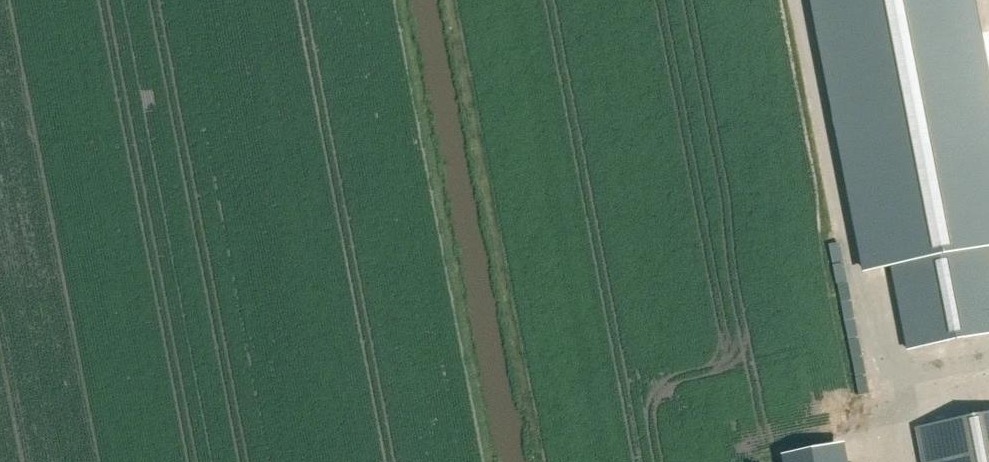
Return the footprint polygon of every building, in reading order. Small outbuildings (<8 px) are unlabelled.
[(866,272),(892,267),(908,350),(988,334),(988,254),(988,248),(988,93),(971,0),(814,0),(866,272)] [(835,294),(851,393),(862,392),(846,292),(835,294)] [(918,429),(924,461),(988,461),(988,415),(918,429)]
